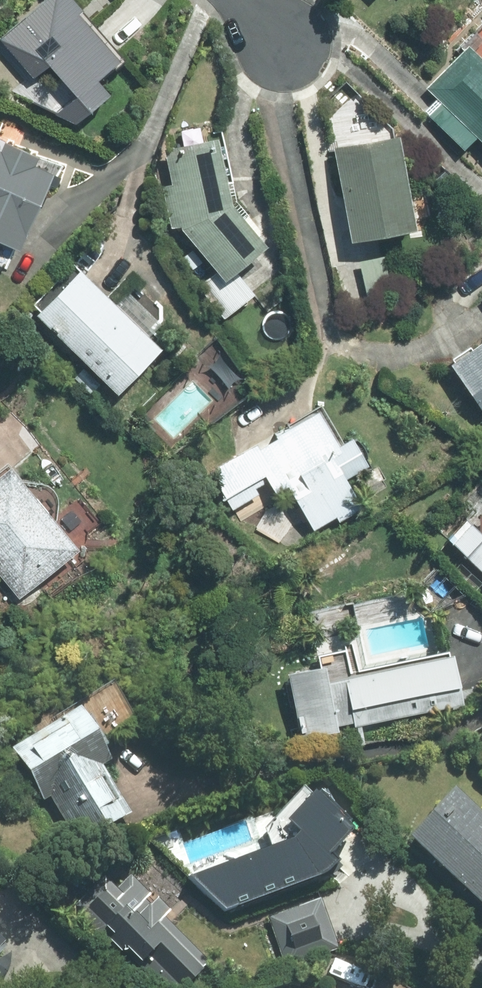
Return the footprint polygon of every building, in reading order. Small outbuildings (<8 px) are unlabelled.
[(71,0),(38,0),(0,37),(0,40),(36,77),(46,66),(75,95),(121,51),(71,0)] [(426,86),(440,100),(427,113),(461,146),(471,136),(481,147),(481,29),(426,86)] [(366,140),(332,144),(344,242),(410,233),(397,126),(364,131),(366,140)] [(231,197),(216,134),(158,143),(170,223),(214,270),(195,287),(223,319),(256,291),(235,267),(263,244),(256,235),(260,231),(231,197)] [(57,159),(0,135),(0,266),(6,268),(57,159)] [(113,305),(76,265),(31,313),(83,362),(73,373),(89,389),(100,377),(117,393),(159,348),(148,338),(169,314),(147,293),(140,301),(128,289),(113,305)] [(446,357),(481,413),(481,333),(446,357)] [(333,440),(316,409),(205,471),(227,510),(258,493),(253,484),(267,476),(272,486),(283,480),(313,533),(364,505),(347,474),(366,463),(349,432),(333,440)] [(54,517),(18,478),(5,464),(0,468),(0,582),(16,599),(100,523),(76,497),(54,517)] [(481,534),(464,517),(444,538),(481,574),(481,533),(481,534)] [(358,725),(459,702),(448,651),(347,674),(358,725)] [(323,662),(283,669),(294,739),(333,733),(323,662)] [(109,683),(6,738),(64,848),(128,814),(91,743),(130,723),(109,683)] [(403,836),(481,908),(481,817),(448,786),(403,836)] [(115,853),(73,899),(138,962),(149,951),(183,985),(207,960),(164,918),(172,909),(115,853)] [(338,949),(322,900),(266,919),(282,968),(338,949)]
